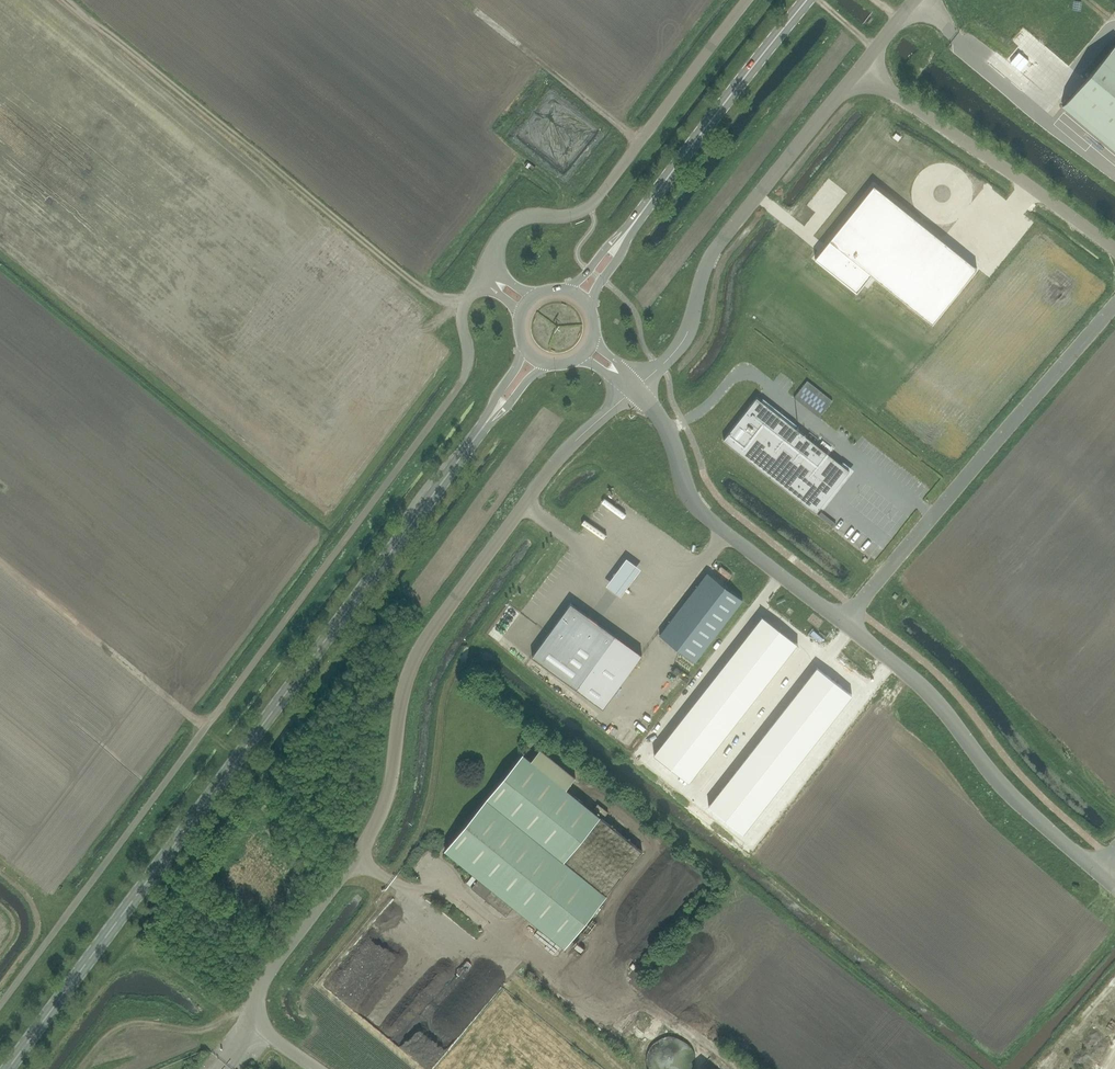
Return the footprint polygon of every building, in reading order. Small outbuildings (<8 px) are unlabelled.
[(1063,108),(1114,152),(1114,46),(1066,104),(1063,108)] [(1019,53),(1011,63),(1021,71),(1029,61),(1019,53)] [(833,401),(808,381),(794,397),(814,413),(822,403),(828,407),(833,401)] [(724,440),(816,514),(850,471),(758,398),(724,440)] [(635,556),(614,584),(628,595),(649,567),(635,556)] [(708,573),(660,635),(695,662),(743,600),(708,573)] [(571,603),(532,657),(603,709),(643,656),(571,603)] [(689,781),(797,644),(798,644),(763,616),(763,617),(655,754),(689,781)] [(817,667),(709,805),(744,833),(852,694),(817,667)] [(532,761),(523,754),(445,850),(493,888),(492,890),(479,879),(472,888),(506,917),(515,906),(565,947),(642,852),(600,818),(600,817),(567,789),(576,778),(541,750),(532,761)] [(598,804),(594,810),(604,818),(609,813),(598,804)]
